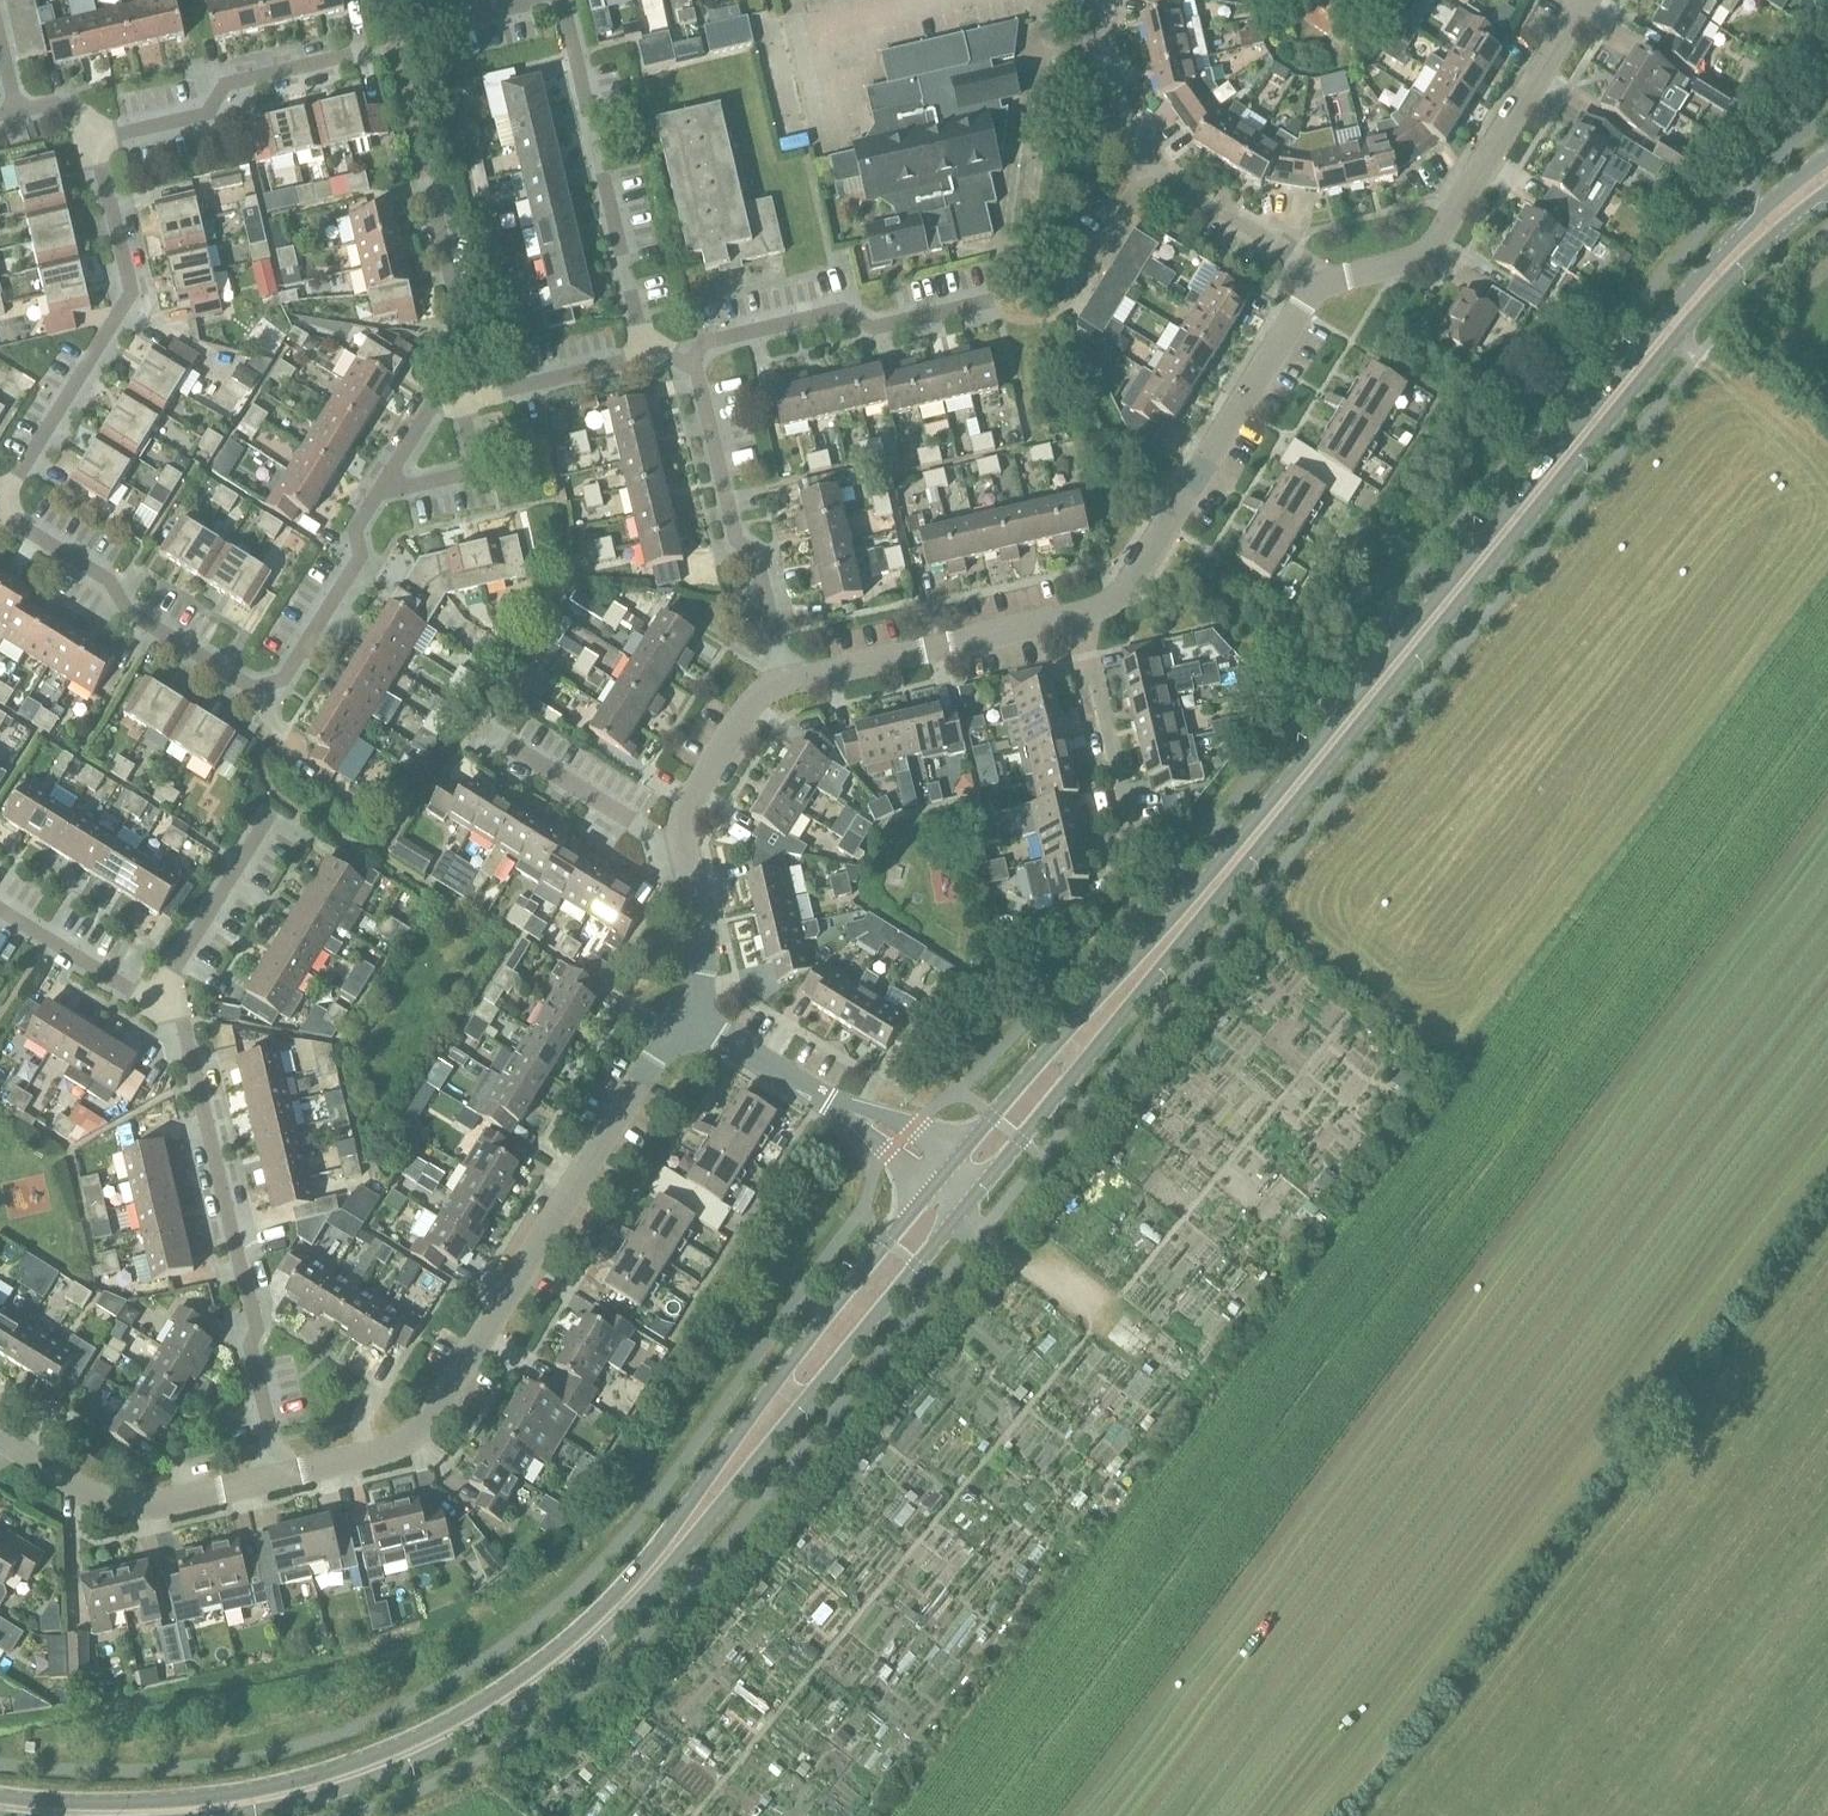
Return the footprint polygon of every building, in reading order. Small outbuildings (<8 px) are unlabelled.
[(21,60),(46,54),(35,0),(8,0),(21,60)] [(159,44),(183,38),(174,0),(162,0),(150,3),(159,44)] [(241,35),(233,0),(213,0),(205,2),(215,42),(241,35)] [(267,29),(260,0),(233,0),(241,35),(267,29)] [(293,23),(288,0),(260,0),(267,29),(293,23)] [(315,0),(288,0),(293,23),(319,17),(315,0)] [(319,17),(344,11),(341,0),(343,0),(315,0),(319,17)] [(591,14),(605,11),(603,0),(588,0),(591,14)] [(1146,45),(1186,36),(1200,33),(1198,21),(1184,24),(1181,10),(1182,0),(1147,0),(1146,5),(1147,5),(1145,18),(1140,19),(1146,45)] [(1417,3),(1431,11),(1437,0),(1419,0),(1417,3)] [(1707,22),(1671,0),(1669,0),(1653,26),(1674,39),(1666,53),(1696,71),(1711,47),(1697,39),(1707,22)] [(1707,22),(1716,8),(1730,17),(1740,0),(1671,0),(1707,22)] [(133,50),(159,44),(150,3),(124,9),(133,50)] [(723,11),(726,23),(741,19),(738,7),(723,11)] [(108,56),(133,50),(124,9),(99,15),(108,56)] [(680,26),(697,22),(694,10),(677,14),(680,26)] [(1451,54),(1487,76),(1501,54),(1500,53),(1507,41),(1473,19),(1458,10),(1443,35),(1458,43),(1451,54)] [(711,26),(726,23),(723,11),(708,14),(711,26)] [(82,62),(108,56),(99,15),(73,21),(82,62)] [(711,26),(705,27),(712,55),(755,45),(750,20),(749,17),(741,19),(726,23),(711,26)] [(54,68),(82,62),(73,21),(45,27),(54,68)] [(997,152),(1007,150),(1009,109),(1002,111),(991,63),(1015,57),(1019,22),(880,54),(887,84),(866,90),(874,126),(865,141),(865,142),(853,145),(855,154),(830,160),(836,185),(861,179),(867,204),(880,201),(880,203),(894,210),(897,221),(866,228),(870,246),(863,247),(869,273),(892,268),(891,262),(942,250),(942,248),(994,235),(987,206),(997,203),(991,174),(1001,172),(997,152)] [(625,39),(640,35),(638,23),(622,27),(625,39)] [(1254,47),(1265,45),(1262,30),(1250,32),(1254,47)] [(1152,71),(1193,61),(1206,58),(1200,33),(1186,36),(1146,45),(1152,71)] [(675,64),(669,36),(638,43),(645,71),(675,64)] [(1390,47),(1404,56),(1409,47),(1395,38),(1390,47)] [(701,42),(687,45),(691,60),(704,57),(701,42)] [(1399,64),(1404,56),(1390,47),(1385,55),(1399,64)] [(1620,80),(1678,116),(1687,101),(1679,96),(1688,83),(1637,52),(1620,80)] [(1473,99),(1487,76),(1451,54),(1445,64),(1433,57),(1425,69),(1437,76),(1473,99)] [(1186,114),(1207,99),(1220,90),(1215,84),(1212,71),(1196,74),(1193,61),(1152,71),(1159,97),(1172,94),(1186,114)] [(1284,84),(1290,74),(1275,64),(1268,75),(1284,84)] [(509,118),(547,109),(541,80),(518,85),(515,71),(485,78),(488,92),(502,89),(509,118)] [(1324,90),(1340,86),(1339,76),(1322,80),(1324,90)] [(1460,121),(1473,99),(1437,76),(1423,99),(1460,121)] [(1728,113),(1737,97),(1703,76),(1693,92),(1728,113)] [(1667,133),(1678,116),(1620,80),(1602,109),(1653,140),(1660,129),(1667,133)] [(1460,121),(1423,99),(1413,93),(1399,115),(1392,121),(1393,123),(1398,130),(1414,151),(1433,138),(1444,146),(1460,121)] [(338,104),(347,144),(389,134),(383,106),(367,109),(364,98),(338,104)] [(1192,145),(1216,160),(1237,124),(1246,111),(1235,104),(1226,118),(1214,110),(1207,99),(1186,114),(1199,133),(1192,145)] [(322,150),(347,144),(338,104),(312,110),(322,150)] [(743,206),(721,109),(722,109),(721,107),(655,123),(655,124),(656,124),(688,260),(701,256),(705,272),(785,253),(785,252),(784,252),(772,200),(743,206)] [(516,146),(554,137),(547,109),(509,118),(516,146)] [(324,160),(322,150),(312,110),(286,116),(296,157),(312,153),(314,163),(324,160)] [(462,129),(474,126),(471,111),(459,113),(462,129)] [(269,163),(296,157),(286,116),(260,122),(269,163)] [(1576,131),(1560,157),(1597,180),(1615,191),(1617,186),(1620,188),(1632,170),(1627,167),(1638,149),(1622,139),(1610,132),(1592,120),(1583,135),(1576,131)] [(1394,166),(1414,151),(1398,130),(1393,123),(1377,127),(1380,139),(1361,144),(1371,185),(1397,178),(1394,166)] [(1238,173),(1259,138),(1237,124),(1216,160),(1238,173)] [(474,126),(462,129),(466,144),(478,141),(474,126)] [(1292,179),(1296,154),(1298,143),(1280,132),(1272,146),(1259,138),(1238,173),(1260,187),(1268,175),(1292,179)] [(1345,190),(1336,150),(1332,132),(1307,138),(1301,137),(1298,155),(1296,154),(1292,179),(1315,183),(1318,197),(1345,190)] [(522,173),(560,164),(554,137),(516,146),(522,173)] [(1687,179),(1698,162),(1664,141),(1654,158),(1687,179)] [(1345,190),(1371,185),(1361,144),(1336,150),(1345,190)] [(19,193),(59,183),(52,157),(13,166),(19,193)] [(1560,157),(1544,183),(1570,199),(1560,214),(1589,232),(1595,222),(1605,206),(1615,191),(1597,180),(1560,157)] [(529,201),(567,192),(560,164),(522,173),(529,201)] [(250,166),(240,169),(243,182),(253,180),(250,166)] [(476,184),(487,182),(484,167),(472,169),(476,184)] [(240,169),(210,175),(214,192),(243,185),(243,182),(240,169)] [(355,176),(359,194),(369,191),(366,174),(355,176)] [(351,196),(359,194),(355,176),(347,178),(351,196)] [(487,182),(476,184),(479,199),(491,197),(487,182)] [(25,218),(65,209),(59,183),(19,193),(25,218)] [(304,188),(308,205),(319,203),(315,186),(304,188)] [(299,207),(308,205),(304,188),(295,190),(299,207)] [(535,229),(573,220),(567,192),(529,201),(535,229)] [(160,231),(200,221),(194,195),(154,204),(160,231)] [(242,212),(259,208),(257,197),(240,201),(242,212)] [(355,243),(396,234),(389,208),(349,218),(355,243)] [(32,244),(71,234),(65,209),(25,218),(32,244)] [(1589,232),(1560,214),(1556,212),(1547,226),(1525,213),(1510,239),(1546,261),(1568,275),(1584,249),(1591,254),(1601,239),(1597,237),(1589,232)] [(542,257),(580,248),(573,220),(535,229),(542,257)] [(166,256),(206,247),(200,221),(160,231),(166,256)] [(1595,222),(1589,232),(1597,237),(1603,226),(1595,222)] [(246,227),(248,238),(265,234),(263,223),(246,227)] [(489,240),(501,237),(497,223),(485,226),(489,240)] [(275,247),(286,244),(282,226),(271,228),(275,247)] [(1149,261),(1158,246),(1133,231),(1124,245),(1149,261)] [(38,269),(77,260),(71,234),(32,244),(38,269)] [(251,248),(268,244),(265,234),(248,238),(251,248)] [(362,271),(402,261),(396,234),(355,243),(362,271)] [(501,237),(489,240),(492,254),(504,252),(501,237)] [(1537,276),(1546,261),(1510,239),(1494,265),(1516,279),(1508,292),(1538,310),(1553,286),(1537,276)] [(1140,276),(1149,261),(1124,245),(1115,260),(1140,276)] [(172,282),(212,273),(206,247),(166,256),(172,282)] [(548,285),(587,276),(580,248),(542,257),(548,285)] [(279,262),(297,258),(295,249),(288,251),(277,253),(279,262)] [(1623,253),(1617,260),(1626,266),(1631,259),(1630,258),(1623,253)] [(297,258),(279,262),(281,272),(299,268),(297,258)] [(44,295),(84,285),(77,260),(38,269),(44,295)] [(1135,284),(1140,276),(1115,260),(1106,275),(1130,291),(1128,295),(1135,299),(1142,288),(1135,284)] [(1153,260),(1145,274),(1169,289),(1177,275),(1153,260)] [(368,297),(409,287),(402,261),(362,271),(368,297)] [(262,300),(277,297),(269,263),(255,266),(262,300)] [(212,273),(172,282),(178,308),(190,306),(193,320),(221,313),(212,273)] [(1121,306),(1125,299),(1128,295),(1130,291),(1106,275),(1096,290),(1121,306)] [(1194,309),(1230,331),(1251,297),(1215,275),(1202,297),(1194,292),(1186,304),(1194,309)] [(587,276),(548,285),(555,313),(543,316),(547,331),(576,324),(575,323),(574,323),(571,311),(593,305),(587,276)] [(502,296),(514,293),(510,279),(499,282),(502,296)] [(84,285),(44,295),(50,321),(43,322),(47,338),(77,331),(73,316),(90,312),(84,285)] [(1182,302),(1187,293),(1176,286),(1171,295),(1182,302)] [(409,287),(368,297),(374,322),(397,316),(399,326),(417,322),(409,287)] [(1132,304),(1125,299),(1121,306),(1096,290),(1087,305),(1112,320),(1117,313),(1124,317),(1132,304)] [(1525,309),(1494,290),(1484,306),(1463,293),(1438,334),(1470,354),(1495,313),(1515,325),(1525,309)] [(283,304),(298,301),(296,292),(281,296),(283,304)] [(514,293),(502,296),(506,312),(518,309),(514,293)] [(1102,335),(1112,320),(1087,305),(1078,320),(1102,335)] [(1216,354),(1230,331),(1194,309),(1180,332),(1216,354)] [(12,334),(10,319),(0,320),(0,335),(12,334)] [(304,346),(309,338),(293,328),(288,336),(304,346)] [(1203,376),(1216,354),(1180,332),(1167,354),(1203,376)] [(357,359),(393,381),(412,350),(397,341),(392,350),(371,337),(357,359)] [(140,371),(176,393),(198,357),(173,342),(166,355),(155,348),(140,371)] [(963,363),(973,400),(998,394),(990,357),(971,361),(969,350),(961,352),(963,363)] [(946,406),(973,400),(963,363),(961,352),(951,354),(954,365),(938,369),(946,406)] [(1189,399),(1203,376),(1167,354),(1153,377),(1189,399)] [(263,375),(272,361),(257,359),(251,368),(263,375)] [(379,403),(393,381),(357,359),(344,381),(379,403)] [(281,363),(276,370),(291,379),(296,372),(281,363)] [(889,406),(883,382),(880,370),(862,374),(860,363),(852,365),(854,376),(863,412),(889,406)] [(916,363),(908,365),(911,375),(919,412),(946,406),(938,369),(920,373),(917,363),(916,363)] [(838,417),(863,412),(854,376),(852,365),(842,367),(845,378),(830,382),(838,417)] [(911,375),(908,365),(898,367),(901,377),(883,382),(889,406),(892,418),(919,412),(911,375)] [(252,389),(259,377),(241,366),(234,378),(252,389)] [(1359,390),(1393,411),(1407,388),(1373,367),(1359,390)] [(271,379),(286,388),(291,379),(276,370),(271,379)] [(162,415),(176,393),(140,371),(126,393),(162,415)] [(23,375),(17,386),(29,393),(35,383),(23,375)] [(838,417),(830,382),(809,387),(806,376),(797,378),(800,389),(809,424),(838,417)] [(1175,421),(1189,399),(1153,377),(1146,388),(1137,383),(1123,407),(1156,427),(1163,414),(1175,421)] [(781,431),(809,424),(800,389),(797,378),(789,380),(792,391),(773,396),(781,431)] [(366,425),(379,403),(344,381),(330,403),(366,425)] [(1380,432),(1393,411),(1359,390),(1349,407),(1346,411),(1380,432)] [(148,438),(162,415),(126,393),(113,416),(148,438)] [(1346,411),(1349,407),(1331,395),(1326,402),(1344,414),(1346,411)] [(615,437),(662,425),(660,418),(649,420),(645,401),(609,410),(615,437)] [(352,448),(366,425),(330,403),(316,426),(352,448)] [(269,416),(254,407),(249,415),(264,424),(269,416)] [(1367,454),(1380,432),(1346,411),(1344,414),(1333,432),(1367,454)] [(258,433),(264,424),(249,415),(243,423),(258,433)] [(135,460),(148,438),(113,416),(99,438),(135,460)] [(165,416),(157,427),(179,443),(188,432),(165,416)] [(622,465),(658,456),(654,438),(664,435),(662,425),(615,437),(622,465)] [(338,470),(352,448),(316,426),(302,448),(338,470)] [(208,435),(203,442),(218,450),(224,440),(210,431),(208,435)] [(1353,477),(1367,454),(1333,432),(1318,455),(1353,477)] [(586,434),(572,437),(571,435),(554,439),(557,450),(574,446),(574,447),(588,444),(586,434)] [(982,438),(986,453),(996,451),(993,436),(982,438)] [(121,483),(135,460),(99,438),(85,461),(121,483)] [(975,456),(986,453),(982,438),(972,441),(975,456)] [(871,443),(874,457),(884,454),(881,441),(871,443)] [(1353,477),(1318,455),(1296,441),(1282,464),(1292,470),(1326,492),(1350,507),(1364,484),(1353,477)] [(203,442),(199,449),(214,458),(218,450),(203,442)] [(864,459),(874,457),(871,443),(861,446),(864,459)] [(588,444),(574,447),(576,457),(591,454),(588,444)] [(1041,449),(1044,462),(1054,460),(1050,447),(1041,449)] [(324,493),(338,470),(302,448),(288,471),(324,493)] [(929,451),(932,466),(943,463),(940,448),(929,451)] [(1034,465),(1044,462),(1041,449),(1031,451),(1034,465)] [(921,468),(932,466),(929,451),(918,454),(921,468)] [(818,457),(821,470),(832,468),(828,454),(818,457)] [(628,490),(675,479),(673,470),(662,473),(658,456),(622,465),(628,490)] [(811,473),(821,470),(818,457),(808,460),(811,473)] [(988,461),(991,475),(1001,473),(998,459),(988,461)] [(107,506),(121,483),(85,461),(70,484),(74,486),(67,498),(104,521),(110,525),(116,515),(110,511),(112,509),(107,506)] [(980,477),(991,475),(988,461),(977,464),(980,477)] [(162,476),(177,485),(182,477),(167,468),(162,476)] [(1313,513),(1326,492),(1292,470),(1278,492),(1313,513)] [(309,517),(324,493),(288,471),(266,506),(291,521),(298,510),(309,517)] [(934,474),(937,487),(948,485),(945,471),(934,474)] [(926,490),(937,487),(934,474),(923,477),(926,490)] [(172,494),(177,485),(162,476),(157,486),(172,494)] [(634,518),(671,510),(666,491),(677,488),(675,479),(628,490),(634,518)] [(586,500),(601,497),(599,487),(584,491),(586,500)] [(221,507),(230,493),(222,488),(213,502),(221,507)] [(798,529),(845,517),(838,489),(801,498),(805,516),(795,519),(798,529)] [(1299,535),(1313,513),(1278,492),(1267,510),(1265,514),(1299,535)] [(230,493),(221,507),(230,512),(238,498),(230,493)] [(876,509),(891,505),(888,496),(873,499),(876,509)] [(601,497),(586,500),(589,511),(603,508),(601,497)] [(1053,503),(1064,550),(1072,549),(1070,539),(1089,534),(1080,497),(1053,503)] [(143,509),(158,518),(164,508),(149,499),(143,509)] [(1265,514),(1267,510),(1249,499),(1245,506),(1263,517),(1265,514)] [(1055,553),(1064,550),(1053,503),(1025,510),(1034,547),(1053,543),(1055,553)] [(891,505),(876,509),(879,520),(893,516),(891,505)] [(640,544),(687,532),(685,524),(675,527),(671,510),(634,518),(640,544)] [(1017,551),(1034,547),(1025,510),(1000,516),(1011,563),(1019,561),(1017,551)] [(1285,558),(1299,535),(1265,514),(1263,517),(1251,536),(1285,558)] [(266,534),(275,520),(267,516),(259,530),(266,534)] [(918,516),(907,519),(910,533),(922,530),(918,516)] [(1001,565),(1011,563),(1000,516),(973,522),(982,559),(999,555),(1001,565)] [(814,552),(851,543),(845,517),(798,529),(799,536),(809,533),(814,552)] [(183,570),(204,534),(181,520),(160,556),(183,570)] [(275,520),(266,534),(275,540),(283,526),(275,520)] [(963,564),(982,559),(973,522),(947,528),(958,576),(965,574),(963,564)] [(947,528),(923,534),(919,535),(928,572),(946,568),(949,578),(958,576),(947,528)] [(687,532),(640,544),(646,570),(683,562),(679,544),(689,541),(687,532)] [(205,584),(227,548),(204,534),(183,570),(205,584)] [(1271,581),(1285,558),(1251,536),(1236,560),(1271,581)] [(473,548),(483,588),(526,578),(517,538),(473,548)] [(596,555),(614,551),(611,540),(594,545),(596,555)] [(810,583),(857,570),(851,543),(814,552),(818,570),(808,572),(810,583)] [(227,597),(249,562),(227,548),(205,584),(227,597)] [(447,597),(483,588),(473,548),(419,561),(447,597)] [(884,553),(887,562),(903,558),(900,548),(884,553)] [(887,562),(884,553),(884,549),(867,553),(871,567),(887,562)] [(614,551),(596,555),(599,564),(616,561),(614,551)] [(905,569),(903,558),(887,562),(890,573),(905,569)] [(419,561),(391,606),(427,629),(431,622),(447,597),(419,561)] [(249,562),(227,597),(250,611),(272,576),(249,562)] [(857,570),(810,583),(812,589),(822,586),(827,605),(864,597),(857,570)] [(9,582),(0,576),(0,597),(9,582)] [(26,605),(32,596),(9,582),(0,597),(0,625),(8,630),(10,631),(26,605)] [(612,588),(611,597),(623,598),(624,589),(612,588)] [(621,623),(610,616),(611,614),(576,592),(570,602),(616,631),(621,623)] [(513,623),(522,609),(505,598),(496,612),(513,623)] [(26,655),(48,619),(26,605),(10,631),(8,630),(2,640),(26,655)] [(852,605),(843,607),(845,616),(854,614),(852,605)] [(413,651),(427,629),(391,606),(377,628),(413,651)] [(610,616),(621,623),(627,613),(616,606),(611,614),(610,616)] [(627,613),(621,623),(638,633),(644,624),(627,613)] [(647,639),(688,664),(693,657),(684,651),(694,635),(662,614),(647,639)] [(563,617),(556,629),(557,630),(566,636),(574,624),(564,618),(563,617)] [(48,668),(70,632),(48,619),(26,655),(48,668)] [(399,673),(413,651),(377,628),(363,651),(399,673)] [(71,682),(93,647),(70,632),(48,668),(71,682)] [(1213,632),(1196,635),(1199,647),(1211,645),(1224,660),(1232,652),(1213,632)] [(684,672),(688,664),(647,639),(632,661),(665,682),(675,666),(684,672)] [(565,650),(582,660),(593,668),(599,659),(587,652),(586,654),(569,643),(565,650)] [(1192,680),(1203,677),(1219,674),(1247,667),(1238,658),(1216,663),(1216,665),(1201,669),(1200,665),(1164,673),(1157,644),(1125,651),(1129,665),(1121,667),(1128,695),(1167,686),(1192,680)] [(93,647),(71,682),(93,696),(115,661),(93,647)] [(385,695),(399,673),(363,651),(350,673),(385,695)] [(587,678),(593,668),(582,660),(576,671),(587,678)] [(656,697),(665,682),(632,661),(618,683),(660,710),(665,702),(656,697)] [(456,677),(471,686),(476,678),(461,669),(456,677)] [(1019,721),(1057,712),(1050,684),(1047,685),(1043,669),(1009,677),(1016,707),(1002,711),(1005,724),(1019,721)] [(371,719),(385,695),(350,673),(335,697),(371,719)] [(1219,674),(1203,677),(1206,689),(1221,685),(1219,674)] [(466,694),(471,686),(456,677),(451,685),(466,694)] [(148,730),(170,695),(145,679),(123,715),(148,730)] [(1131,708),(1135,724),(1174,714),(1181,712),(1178,697),(1195,693),(1192,680),(1167,686),(1128,695),(1131,708)] [(655,718),(660,710),(618,683),(604,706),(637,727),(646,712),(655,718)] [(15,694),(6,688),(0,697),(0,705),(6,708),(15,694)] [(170,744),(192,708),(170,695),(148,730),(170,744)] [(358,739),(371,719),(335,697),(322,717),(358,739)] [(1247,698),(1229,703),(1232,713),(1250,709),(1247,698)] [(543,720),(557,728),(563,720),(549,711),(550,709),(533,699),(527,709),(543,719),(543,720)] [(627,743),(637,727),(604,706),(589,731),(630,757),(635,748),(627,743)] [(56,707),(50,716),(59,721),(64,713),(56,707)] [(192,757),(214,722),(192,708),(170,744),(192,757)] [(940,708),(912,715),(921,755),(922,761),(946,755),(951,757),(966,753),(956,710),(941,713),(940,708)] [(41,730),(50,716),(42,710),(33,725),(41,730)] [(1026,749),(1064,740),(1057,712),(1019,721),(1026,749)] [(443,731),(448,722),(434,713),(428,722),(443,731)] [(1141,752),(1181,742),(1174,714),(1135,724),(1141,752)] [(906,758),(921,755),(912,715),(883,722),(893,761),(896,775),(909,772),(906,758)] [(50,716),(41,730),(50,736),(59,721),(50,716)] [(375,750),(358,739),(322,717),(307,742),(317,748),(310,759),(353,786),(375,750)] [(7,718),(2,725),(10,729),(14,722),(7,718)] [(969,733),(986,729),(984,718),(966,722),(969,733)] [(1216,734),(1233,730),(1230,720),(1213,724),(1216,734)] [(215,771),(234,740),(236,736),(214,722),(192,757),(215,771)] [(437,740),(443,731),(428,722),(423,731),(437,740)] [(865,768),(893,761),(883,722),(855,728),(857,733),(832,739),(848,768),(864,764),(865,768)] [(1233,730),(1216,734),(1218,744),(1235,740),(1233,730)] [(782,770),(816,791),(837,804),(843,794),(842,790),(830,782),(838,770),(827,763),(834,751),(810,736),(802,748),(798,745),(782,770)] [(1181,742),(1141,752),(1148,780),(1153,779),(1156,793),(1204,782),(1201,765),(1199,766),(1193,739),(1181,742)] [(1033,777),(1071,768),(1064,740),(1026,749),(1033,777)] [(975,762),(993,757),(991,748),(973,753),(975,762)] [(57,769),(64,773),(73,759),(66,754),(57,769)] [(416,775),(421,766),(406,757),(401,766),(416,775)] [(993,757),(975,762),(977,770),(995,765),(993,757)] [(118,778),(127,763),(118,758),(109,772),(118,778)] [(127,763),(118,778),(126,783),(135,768),(127,763)] [(238,770),(235,768),(227,764),(220,775),(231,782),(238,770)] [(1069,798),(1078,796),(1071,768),(1033,777),(1039,804),(1039,805),(1069,798)] [(82,794),(95,773),(89,769),(82,781),(76,790),(82,794)] [(801,816),(816,791),(782,770),(767,795),(801,816)] [(957,774),(959,795),(976,793),(973,772),(957,774)] [(82,794),(90,799),(103,778),(95,773),(82,794)] [(471,833),(492,799),(467,783),(462,792),(446,782),(427,813),(444,824),(448,819),(471,833)] [(929,787),(933,803),(943,801),(939,784),(929,787)] [(163,805),(172,791),(163,785),(154,800),(163,805)] [(25,835),(48,800),(25,786),(3,821),(25,835)] [(172,791),(163,805),(171,811),(180,796),(172,791)] [(130,815),(140,800),(131,795),(122,810),(130,815)] [(787,838),(801,816),(767,795),(751,819),(760,825),(753,838),(758,842),(753,849),(783,855),(792,842),(787,838)] [(1076,827),(1069,798),(1039,805),(1039,804),(1030,807),(1036,836),(1076,827)] [(495,848),(517,814),(492,799),(471,833),(495,848)] [(877,803),(884,818),(892,815),(885,799),(877,803)] [(48,849),(70,814),(48,800),(25,835),(48,849)] [(140,800),(130,815),(140,821),(149,806),(140,800)] [(875,823),(884,818),(877,803),(868,807),(875,823)] [(976,820),(994,816),(991,805),(974,810),(976,820)] [(70,863),(92,827),(70,814),(48,849),(70,863)] [(520,864),(541,830),(517,814),(495,848),(480,873),(466,894),(464,899),(473,905),(490,879),(493,881),(508,856),(520,864)] [(1001,814),(994,816),(976,820),(983,848),(1001,844),(996,825),(1004,823),(1001,814)] [(847,834),(843,842),(858,851),(873,826),(858,817),(847,834)] [(809,846),(835,846),(835,825),(809,825),(809,846)] [(92,877),(114,841),(92,827),(70,863),(92,877)] [(1043,864),(1082,855),(1079,843),(1082,843),(1084,840),(1081,830),(1079,829),(1076,829),(1076,827),(1036,836),(1043,864)] [(171,849),(181,834),(173,829),(163,844),(171,849)] [(566,845),(541,830),(520,864),(516,870),(539,886),(544,879),(561,853),(566,845)] [(181,834),(171,849),(179,854),(188,839),(181,834)] [(114,891),(136,855),(114,841),(92,877),(114,891)] [(853,859),(858,851),(843,842),(838,849),(853,859)] [(793,899),(786,871),(783,855),(753,849),(760,878),(748,880),(755,909),(793,899)] [(340,852),(332,865),(327,862),(315,882),(351,905),(361,911),(374,889),(373,888),(380,877),(340,852)] [(442,879),(455,857),(448,853),(432,879),(439,883),(442,879)] [(562,901),(565,902),(586,868),(561,853),(544,879),(539,886),(562,901)] [(136,905),(159,869),(136,855),(114,891),(136,905)] [(1082,855),(1043,864),(1026,868),(1037,915),(1087,903),(1083,885),(1089,883),(1082,855)] [(466,894),(480,873),(455,857),(442,879),(439,883),(464,899),(466,894)] [(991,876),(1008,872),(1005,860),(988,865),(991,876)] [(589,918),(610,884),(586,868),(565,902),(589,918)] [(159,869),(136,905),(159,918),(161,914),(173,921),(192,890),(159,869)] [(1010,880),(1008,872),(991,876),(993,885),(1010,880)] [(850,886),(848,876),(830,880),(833,890),(850,886)] [(337,927),(351,905),(315,882),(301,905),(337,927)] [(610,884),(589,918),(614,933),(605,947),(615,953),(638,916),(629,909),(635,899),(610,884)] [(850,886),(833,890),(835,900),(853,896),(850,886)] [(524,911),(530,903),(522,898),(507,921),(514,926),(524,911)] [(761,937),(800,928),(793,899),(755,909),(761,937)] [(530,902),(530,903),(524,911),(514,926),(524,932),(539,907),(530,902)] [(330,939),(337,927),(301,905),(287,927),(323,949),(336,957),(342,947),(330,939)] [(868,935),(878,919),(870,914),(860,930),(868,935)] [(398,934),(403,926),(388,917),(383,925),(398,934)] [(878,919),(868,935),(876,940),(886,924),(878,919)] [(800,928),(761,937),(768,965),(772,964),(777,985),(810,971),(804,944),(817,941),(820,934),(818,923),(800,928)] [(392,943),(398,934),(383,925),(378,934),(392,943)] [(310,971),(323,949),(287,927),(274,948),(310,971)] [(23,941),(10,934),(0,951),(12,959),(23,941)] [(564,957),(574,942),(565,936),(555,952),(564,957)] [(909,961),(919,944),(910,939),(900,955),(909,961)] [(574,942),(564,957),(573,963),(583,948),(574,942)] [(919,944),(909,961),(918,967),(929,950),(919,944)] [(295,995),(310,971),(274,948),(259,973),(295,995)] [(356,969),(371,978),(376,970),(361,961),(356,969)] [(546,1006),(580,1027),(603,990),(560,963),(552,977),(561,982),(546,1006)] [(837,1021),(858,987),(821,963),(802,994),(814,1002),(812,1005),(837,1021)] [(357,1000),(371,978),(356,969),(342,991),(357,1000)] [(501,977),(516,987),(521,978),(506,969),(501,977)] [(861,1036),(882,1002),(871,995),(880,980),(867,972),(858,987),(837,1021),(861,1036)] [(281,1017),(295,995),(259,973),(245,995),(249,997),(242,1009),(274,1028),(281,1017)] [(510,996),(516,987),(501,977),(490,995),(500,1001),(505,993),(510,996)] [(882,1002),(861,1036),(886,1052),(892,1041),(905,1049),(929,1011),(907,997),(897,1012),(882,1002)] [(214,1004),(212,1018),(226,1021),(228,1006),(214,1004)] [(49,1055),(71,1019),(47,1005),(26,1041),(49,1055)] [(327,1015),(342,1024),(348,1014),(334,1005),(327,1015)] [(565,1052),(580,1027),(546,1006),(531,1030),(565,1052)] [(338,1032),(342,1024),(327,1015),(323,1023),(338,1032)] [(70,1068),(92,1033),(71,1019),(49,1055),(70,1068)] [(470,1027),(485,1036),(490,1028),(475,1019),(470,1027)] [(479,1046),(485,1036),(470,1027),(464,1036),(479,1046)] [(549,1076),(565,1052),(531,1030),(515,1055),(549,1076)] [(99,1072),(99,1071),(102,1066),(108,1057),(114,1046),(92,1033),(70,1068),(65,1078),(87,1091),(92,1082),(99,1072)] [(99,1072),(92,1082),(129,1104),(145,1079),(131,1070),(137,1060),(114,1046),(108,1057),(102,1066),(99,1071),(99,1072)] [(317,1060),(334,1056),(332,1048),(315,1052),(317,1060)] [(465,1069),(470,1061),(455,1051),(449,1060),(465,1069)] [(243,1088),(284,1078),(278,1053),(237,1063),(243,1088)] [(534,1101),(549,1076),(515,1055),(500,1080),(534,1101)] [(319,1070),(336,1066),(334,1056),(317,1060),(319,1070)] [(336,1066),(319,1070),(322,1081),(339,1077),(336,1066)] [(1406,1067),(1393,1083),(1404,1092),(1417,1076),(1406,1067)] [(249,1115),(290,1105),(284,1078),(243,1088),(249,1115)] [(518,1126),(534,1101),(500,1080),(484,1104),(477,1100),(470,1112),(503,1132),(510,1121),(518,1126)] [(423,1084),(416,1096),(427,1103),(435,1091),(423,1084)] [(16,1092),(7,1106),(15,1111),(24,1097),(16,1092)] [(729,1115),(763,1136),(776,1115),(742,1094),(729,1115)] [(24,1117),(25,1115),(33,1102),(24,1097),(15,1111),(24,1117)] [(551,1097),(546,1105),(554,1110),(559,1102),(551,1097)] [(72,1105),(65,1119),(80,1126),(87,1113),(72,1105)] [(255,1139),(296,1130),(290,1105),(249,1115),(255,1139)] [(331,1121),(348,1117),(345,1106),(328,1110),(331,1121)] [(396,1127),(414,1139),(421,1128),(416,1125),(421,1117),(407,1109),(396,1127)] [(34,1129),(37,1123),(25,1115),(24,1117),(21,1121),(34,1129)] [(749,1159),(763,1136),(729,1115),(717,1134),(715,1138),(749,1159)] [(59,1136),(68,1121),(60,1116),(51,1131),(52,1132),(59,1136)] [(348,1117),(331,1121),(333,1131),(350,1127),(348,1117)] [(68,1121),(59,1136),(68,1142),(78,1126),(68,1121)] [(715,1138),(717,1134),(699,1123),(695,1130),(713,1141),(715,1138)] [(261,1165),(302,1155),(296,1130),(255,1139),(261,1165)] [(470,1170),(469,1172),(508,1196),(515,1184),(509,1181),(518,1166),(507,1159),(514,1147),(486,1130),(463,1166),(470,1170)] [(736,1179),(749,1159),(715,1138),(713,1141),(702,1158),(736,1179)] [(778,1139),(773,1146),(781,1151),(786,1144),(778,1139)] [(129,1182),(171,1172),(165,1145),(123,1155),(129,1182)] [(266,1188),(307,1179),(302,1155),(261,1165),(266,1188)] [(343,1170),(360,1166),(358,1158),(341,1162),(343,1170)] [(720,1204),(736,1179),(702,1158),(686,1183),(720,1204)] [(408,1169),(431,1183),(437,1174),(414,1160),(408,1169)] [(360,1166),(343,1170),(345,1180),(362,1176),(360,1166)] [(428,1189),(431,1183),(408,1169),(403,1177),(416,1186),(418,1183),(428,1189)] [(720,1204),(686,1183),(665,1170),(652,1192),(660,1197),(694,1219),(719,1234),(732,1212),(720,1204)] [(135,1206),(177,1196),(171,1172),(129,1182),(135,1206)] [(502,1206),(508,1196),(469,1172),(454,1197),(487,1217),(496,1202),(502,1206)] [(1326,1173),(1315,1186),(1327,1195),(1337,1182),(1326,1173)] [(116,1175),(105,1177),(106,1184),(117,1182),(116,1175)] [(84,1192),(101,1188),(99,1178),(82,1182),(84,1192)] [(307,1179),(266,1188),(273,1215),(313,1205),(307,1179)] [(342,1211),(364,1225),(380,1199),(362,1187),(352,1196),(342,1211)] [(141,1232),(183,1222),(177,1196),(135,1206),(141,1232)] [(404,1205),(391,1197),(380,1215),(393,1223),(404,1205)] [(479,1230),(487,1217),(454,1197),(438,1221),(478,1245),(485,1233),(479,1230)] [(680,1241),(694,1219),(660,1197),(646,1220),(680,1241)] [(90,1216),(107,1212),(104,1203),(88,1207),(90,1216)] [(107,1212),(90,1216),(92,1227),(109,1223),(107,1212)] [(322,1249),(337,1224),(331,1220),(333,1218),(297,1225),(298,1240),(313,1249),(315,1245),(322,1249)] [(666,1264),(680,1241),(646,1220),(634,1239),(632,1243),(666,1264)] [(472,1255),(478,1245),(438,1221),(425,1243),(419,1239),(411,1252),(438,1269),(444,1258),(456,1266),(466,1251),(472,1255)] [(147,1257),(188,1247),(183,1222),(141,1232),(147,1257)] [(632,1243),(634,1239),(617,1228),(613,1235),(630,1246),(632,1243)] [(375,1260),(376,1261),(384,1248),(376,1242),(368,1255),(365,1254),(357,1267),(368,1273),(375,1260)] [(654,1285),(666,1264),(632,1243),(630,1246),(619,1263),(654,1285)] [(188,1247),(147,1257),(153,1282),(194,1272),(188,1247)] [(309,1315),(333,1276),(309,1261),(312,1255),(299,1247),(283,1273),(296,1282),(288,1295),(302,1303),(298,1309),(309,1315)] [(384,1248),(376,1261),(387,1267),(395,1254),(384,1248)] [(102,1267),(118,1263),(116,1253),(99,1257),(102,1267)] [(25,1274),(34,1260),(26,1255),(17,1269),(25,1274)] [(34,1260),(25,1274),(33,1279),(42,1264),(34,1260)] [(118,1263),(102,1267),(104,1277),(121,1273),(118,1263)] [(640,1307),(654,1285),(619,1263),(605,1286),(640,1307)] [(413,1265),(398,1296),(426,1309),(441,1278),(413,1265)] [(337,1325),(357,1292),(333,1276),(309,1315),(320,1322),(323,1316),(337,1325)] [(74,1305),(83,1290),(76,1286),(67,1300),(74,1305)] [(83,1290),(74,1305),(83,1310),(92,1296),(83,1290)] [(58,1325),(67,1298),(49,1292),(40,1318),(58,1325)] [(358,1345),(382,1307),(357,1292),(337,1325),(351,1334),(348,1339),(358,1345)] [(1234,1303),(1228,1309),(1236,1315),(1241,1309),(1234,1303)] [(567,1340),(606,1364),(620,1341),(626,1345),(635,1331),(595,1306),(577,1334),(573,1331),(567,1340)] [(382,1307),(358,1345),(369,1352),(372,1347),(387,1356),(395,1344),(406,1351),(422,1324),(409,1315),(406,1322),(382,1307)] [(163,1349),(202,1374),(209,1363),(203,1360),(212,1345),(199,1337),(207,1324),(181,1308),(173,1320),(179,1324),(163,1349)] [(27,1326),(3,1310),(0,1315),(0,1356),(6,1360),(27,1326)] [(31,1375),(52,1341),(27,1326),(6,1360),(31,1375)] [(52,1341),(31,1375),(55,1390),(64,1377),(76,1384),(96,1353),(73,1339),(66,1350),(65,1349),(52,1341)] [(107,1349),(121,1358),(128,1347),(114,1339),(107,1349)] [(591,1388),(606,1364),(567,1340),(560,1352),(565,1355),(556,1368),(570,1377),(562,1389),(589,1405),(597,1392),(591,1388)] [(115,1367),(121,1358),(107,1349),(102,1358),(115,1367)] [(196,1384),(202,1374),(163,1349),(148,1374),(181,1395),(190,1381),(196,1384)] [(99,1361),(91,1373),(106,1382),(114,1370),(99,1361)] [(642,1369),(634,1382),(644,1388),(652,1375),(642,1369)] [(91,1373),(79,1393),(94,1403),(106,1382),(91,1373)] [(173,1409),(181,1395),(148,1374),(132,1398),(172,1423),(178,1412),(173,1409)] [(589,1405),(562,1389),(555,1400),(532,1386),(523,1400),(519,1397),(511,1409),(550,1433),(565,1408),(581,1418),(589,1405)] [(165,1433),(172,1423),(132,1398),(118,1421),(113,1418),(104,1432),(131,1449),(138,1437),(151,1445),(160,1430),(165,1433)] [(561,1440),(550,1433),(511,1409),(505,1419),(510,1422),(501,1436),(535,1457),(546,1464),(561,1440)] [(520,1482),(535,1457),(501,1436),(493,1450),(488,1447),(481,1458),(520,1482)] [(506,1504),(520,1482),(481,1458),(475,1468),(480,1471),(471,1486),(483,1494),(475,1507),(502,1523),(511,1508),(506,1504)] [(558,1489),(568,1471),(549,1460),(539,1479),(558,1489)] [(570,1479),(584,1488),(589,1479),(576,1471),(570,1479)] [(579,1496),(584,1488),(570,1479),(565,1487),(579,1496)] [(420,1498),(394,1504),(405,1552),(410,1573),(454,1563),(447,1531),(429,1536),(420,1498)] [(556,1515),(561,1507),(548,1499),(543,1507),(556,1515)] [(379,1558),(405,1552),(394,1504),(368,1510),(377,1548),(363,1551),(371,1586),(385,1583),(379,1558)] [(331,1518),(301,1526),(310,1567),(329,1563),(331,1574),(343,1571),(344,1574),(351,1572),(355,1592),(364,1590),(346,1515),(331,1518)] [(301,1526),(255,1536),(263,1572),(267,1589),(278,1587),(313,1579),(310,1567),(301,1526)] [(5,1586),(13,1573),(27,1582),(43,1556),(13,1537),(5,1550),(0,1547),(0,1607),(1,1608),(8,1596),(5,1586)] [(484,1538),(472,1548),(481,1568),(498,1556),(484,1538)] [(238,1541),(208,1548),(219,1594),(223,1615),(270,1603),(267,1589),(263,1572),(246,1576),(238,1541)] [(199,1599),(219,1594),(208,1548),(178,1555),(183,1577),(166,1581),(177,1628),(205,1621),(199,1599)] [(115,1570),(125,1615),(141,1611),(145,1625),(161,1621),(148,1562),(115,1570)] [(110,1618),(125,1615),(115,1570),(82,1578),(96,1637),(114,1633),(110,1618)] [(278,1587),(267,1589),(270,1603),(271,1604),(282,1601),(278,1587)] [(8,1655),(21,1634),(0,1620),(0,1651),(8,1655)] [(177,1628),(158,1632),(167,1670),(174,1669),(175,1676),(188,1673),(177,1628)] [(70,1679),(89,1678),(88,1637),(69,1637),(70,1679)] [(54,1663),(68,1655),(58,1639),(44,1647),(54,1663)] [(643,1723),(635,1733),(644,1740),(652,1730),(643,1723)]
